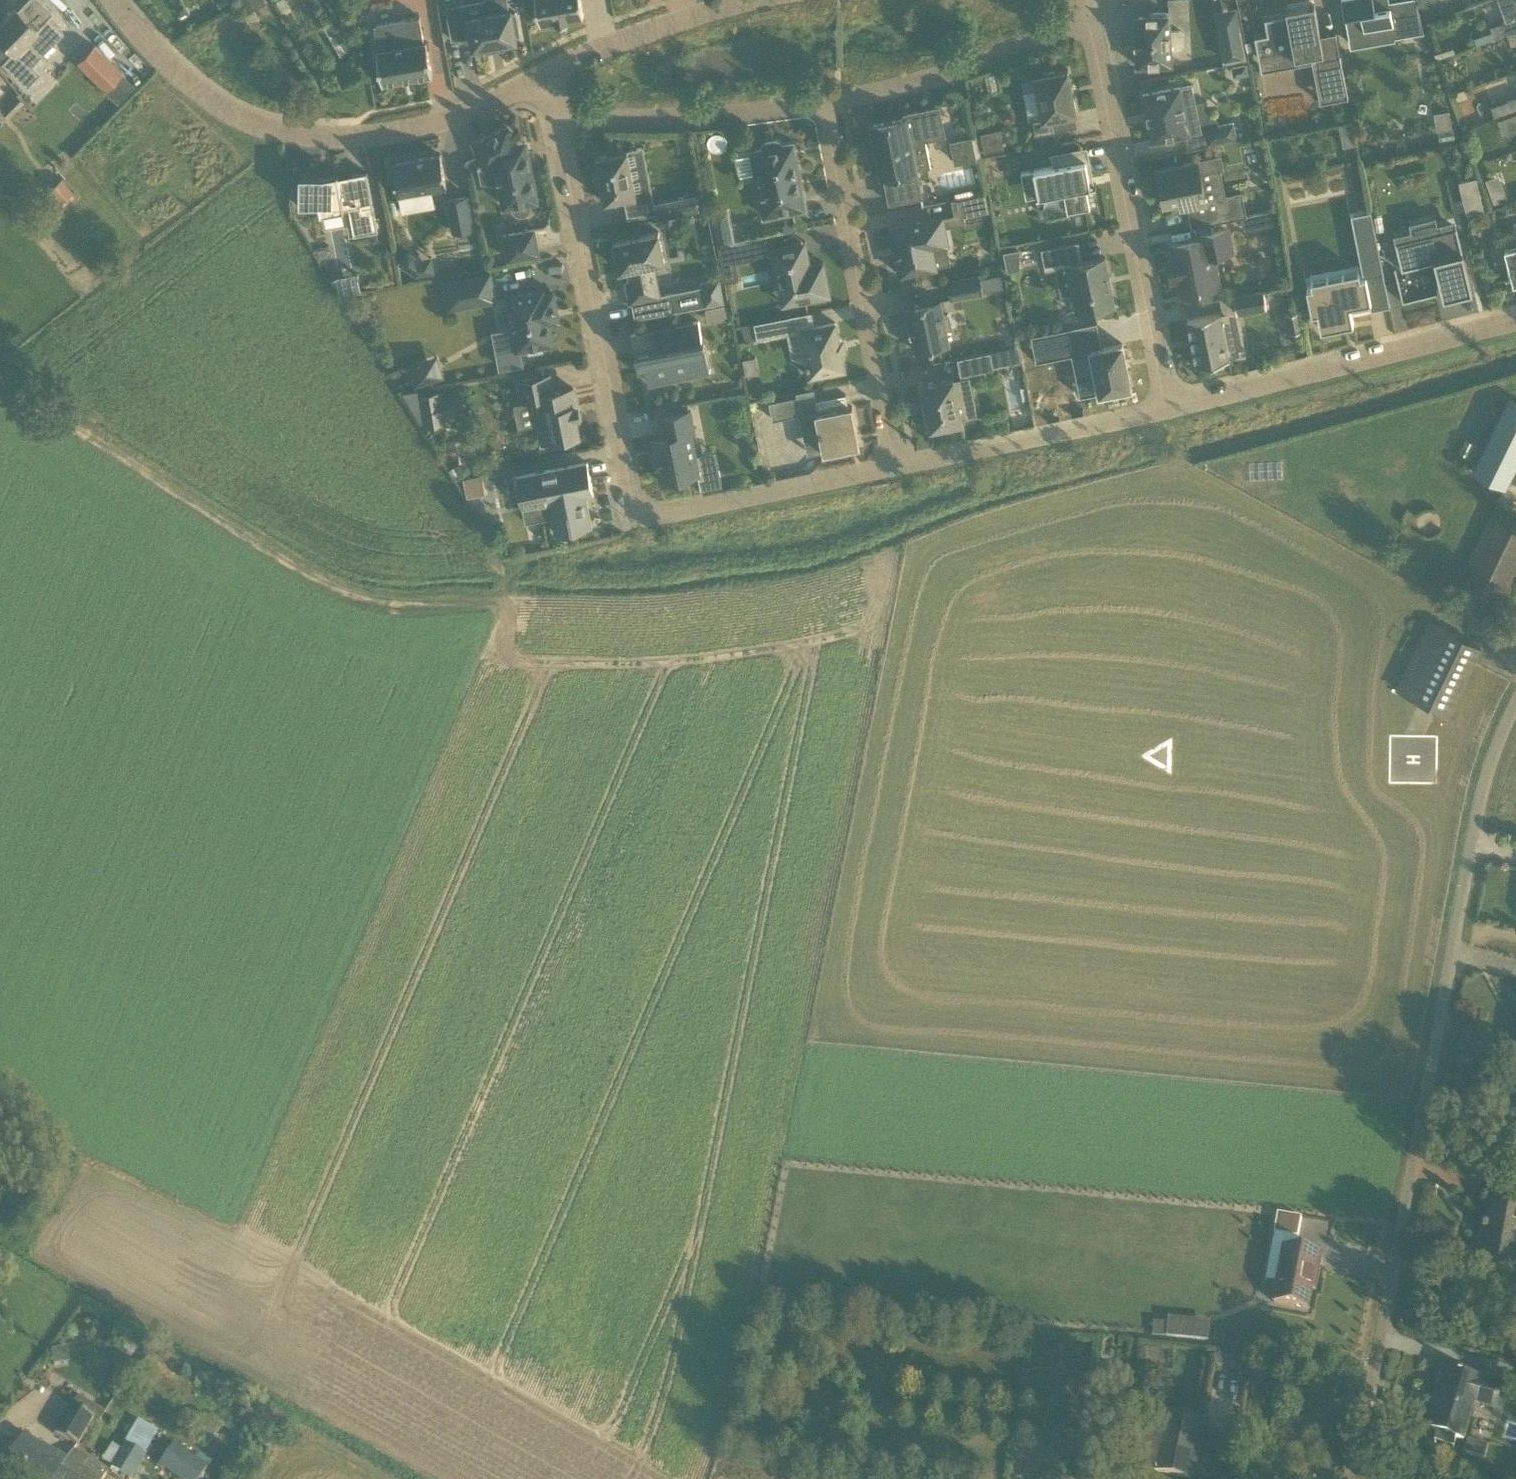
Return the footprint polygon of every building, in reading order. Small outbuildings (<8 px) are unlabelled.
[(452,40),(468,37),(467,36),(472,35),(474,47),(487,45),(487,46),(491,46),(491,44),(500,43),(500,44),(504,43),(504,42),(517,39),(516,35),(521,35),(517,12),(512,13),(512,9),(510,9),(509,0),(486,0),(488,13),(465,17),(462,3),(446,6),(452,40)] [(540,23),(583,15),(580,0),(536,0),(540,23)] [(1350,45),(1369,41),(1366,29),(1392,24),(1394,37),(1424,32),(1416,0),(1342,0),(1350,45)] [(1423,16),(1438,12),(1434,0),(1418,0),(1423,16)] [(1515,30),(1515,0),(1498,0),(1506,21),(1502,22),(1506,34),(1515,30)] [(1323,53),(1314,5),(1286,10),(1287,14),(1264,19),(1267,34),(1254,36),(1258,54),(1292,48),(1294,59),(1323,53)] [(15,7),(0,23),(0,37),(12,48),(24,60),(35,48),(41,53),(63,31),(47,15),(35,27),(15,7)] [(1167,15),(1167,11),(1152,12),(1152,15),(1135,16),(1136,35),(1134,35),(1135,47),(1137,46),(1138,66),(1172,64),(1171,48),(1181,48),(1184,44),(1184,33),(1180,30),(1170,31),(1169,14),(1167,15)] [(377,49),(383,83),(433,74),(427,40),(425,41),(420,15),(374,24),(379,49),(377,49)] [(336,44),(346,37),(334,18),(324,24),(336,44)] [(1246,57),(1241,24),(1217,29),(1223,60),(1223,61),(1246,57)] [(1506,34),(1511,46),(1515,45),(1515,30),(1506,34)] [(105,90),(122,73),(94,45),(77,62),(105,90)] [(1317,60),(1324,96),(1347,91),(1340,55),(1317,60)] [(1036,134),(1054,131),(1051,117),(1077,112),(1069,69),(1035,75),(1043,117),(1033,119),(1036,134)] [(1186,113),(1180,86),(1143,93),(1153,141),(1190,133),(1202,130),(1198,110),(1186,113)] [(25,102),(17,94),(1,110),(9,118),(25,102)] [(1506,100),(1511,114),(1515,113),(1515,96),(1506,100)] [(917,168),(931,166),(926,139),(945,135),(939,107),(904,114),(905,118),(871,125),(881,176),(885,175),(890,202),(922,196),(917,168)] [(1449,110),(1434,112),(1437,129),(1452,127),(1449,110)] [(1209,142),(1237,137),(1234,122),(1206,127),(1209,142)] [(1341,126),(1343,137),(1354,135),(1352,124),(1341,126)] [(516,143),(508,127),(475,142),(485,163),(473,168),(474,169),(492,161),(500,206),(508,204),(509,208),(510,212),(513,214),(517,215),(525,213),(528,211),(530,208),(530,204),(529,200),(537,199),(536,194),(537,190),(537,186),(536,182),(535,178),(532,175),(527,151),(519,153),(517,143),(516,143)] [(1000,129),(981,133),(985,152),(1004,148),(1000,129)] [(956,161),(976,158),(972,138),(952,142),(956,161)] [(781,146),(781,142),(776,139),(767,141),(764,146),(764,149),(752,151),(765,216),(803,209),(800,194),(803,193),(794,143),(781,146)] [(1086,179),(1090,178),(1086,159),(1082,160),(1080,148),(1081,147),(1050,153),(1050,154),(1052,154),(1054,165),(1035,169),(1040,196),(1064,191),(1068,212),(1090,208),(1086,187),(1091,186),(1091,184),(1087,185),(1086,179)] [(638,200),(637,194),(628,149),(601,155),(597,155),(606,201),(624,197),(629,218),(653,214),(650,198),(638,200)] [(399,195),(447,186),(441,154),(393,163),(399,195)] [(1220,156),(1199,160),(1198,160),(1158,168),(1157,168),(1164,201),(1179,198),(1181,205),(1208,200),(1213,222),(1247,216),(1242,192),(1218,197),(1212,169),(1223,167),(1220,156)] [(986,164),(989,179),(1003,176),(1000,161),(986,164)] [(379,230),(374,205),(367,172),(339,177),(338,174),(325,177),(325,176),(300,176),(300,205),(320,205),(321,213),(349,207),(354,235),(379,230)] [(1497,174),(1484,178),(1492,202),(1504,198),(1497,174)] [(1476,177),(1460,181),(1468,214),(1485,210),(1476,177)] [(64,205),(74,196),(71,193),(73,191),(62,178),(48,190),(51,194),(48,196),(57,206),(61,202),(64,205)] [(986,192),(952,199),(955,213),(956,217),(964,216),(989,211),(986,192)] [(454,232),(474,228),(468,195),(447,199),(454,232)] [(690,195),(655,202),(657,213),(659,218),(693,211),(690,195)] [(718,246),(734,243),(727,209),(712,211),(718,246)] [(1262,212),(1247,216),(1242,217),(1245,230),(1265,226),(1262,212)] [(948,243),(945,227),(943,216),(891,226),(901,275),(918,271),(919,274),(933,271),(932,268),(937,267),(933,247),(948,243)] [(1443,297),(1472,290),(1456,227),(1395,243),(1402,270),(1434,261),(1443,297)] [(509,259),(539,253),(535,229),(504,234),(509,259)] [(1211,286),(1208,269),(1214,267),(1211,254),(1231,250),(1227,230),(1201,235),(1202,239),(1173,245),(1176,259),(1169,261),(1172,276),(1179,275),(1182,292),(1211,286)] [(665,260),(659,231),(613,240),(615,250),(612,250),(614,260),(617,259),(619,269),(627,267),(630,280),(626,281),(630,302),(640,299),(644,316),(706,303),(702,286),(660,294),(653,262),(665,260)] [(734,243),(718,246),(722,264),(726,263),(761,257),(758,240),(757,239),(734,243)] [(1077,311),(1077,312),(1106,306),(1115,305),(1105,256),(1083,261),(1079,241),(1042,248),(1046,269),(1056,267),(1071,265),(1076,293),(1079,310),(1077,311)] [(806,265),(802,242),(772,248),(780,286),(789,285),(792,303),(831,295),(824,262),(806,265)] [(1505,247),(1510,267),(1508,268),(1510,279),(1513,279),(1514,283),(1515,282),(1515,244),(1505,247)] [(427,257),(415,249),(405,263),(423,275),(427,257)] [(1007,273),(1019,270),(1019,249),(1005,252),(1002,253),(1007,273)] [(1365,253),(1370,276),(1383,273),(1378,251),(1365,253)] [(449,308),(496,299),(491,272),(444,280),(449,308)] [(952,298),(982,292),(979,279),(978,274),(949,280),(952,298)] [(1317,312),(1320,328),(1334,325),(1334,327),(1353,323),(1350,306),(1371,301),(1366,275),(1307,287),(1312,313),(1317,312)] [(719,277),(701,280),(706,303),(724,299),(719,277)] [(545,293),(544,289),(508,296),(517,349),(529,347),(530,352),(543,349),(542,344),(554,342),(550,321),(559,319),(554,292),(545,293)] [(1237,313),(1267,307),(1264,290),(1234,296),(1237,313)] [(944,315),(941,300),(907,307),(910,322),(909,323),(911,335),(913,335),(916,351),(950,344),(947,329),(952,328),(949,314),(944,315)] [(711,308),(713,322),(728,319),(725,305),(711,308)] [(1196,365),(1229,359),(1229,357),(1247,354),(1242,329),(1224,332),(1220,313),(1187,319),(1196,365)] [(758,339),(793,332),(790,316),(754,323),(758,339)] [(703,339),(699,321),(665,328),(665,327),(654,329),(658,348),(636,352),(638,363),(645,362),(649,383),(692,374),(692,372),(688,353),(707,350),(704,339),(703,339)] [(810,376),(845,369),(836,322),(801,329),(810,376)] [(1072,327),(1032,335),(1037,361),(1078,353),(1072,327)] [(1127,391),(1126,387),(1131,386),(1122,343),(1091,349),(1096,375),(1076,379),(1080,396),(1113,390),(1114,394),(1127,391)] [(962,374),(993,368),(990,350),(958,357),(962,374)] [(415,384),(432,379),(425,356),(408,361),(415,384)] [(551,392),(548,376),(520,382),(523,398),(533,396),(541,443),(562,439),(561,436),(577,433),(573,416),(578,415),(573,388),(551,392)] [(955,380),(954,377),(923,383),(925,398),(923,398),(923,397),(922,397),(925,414),(926,414),(928,412),(931,427),(937,426),(937,430),(958,426),(957,422),(963,421),(960,406),(974,403),(971,385),(966,386),(964,379),(955,380)] [(419,394),(424,427),(446,423),(441,391),(419,394)] [(848,407),(845,394),(799,403),(797,395),(769,401),(772,418),(799,413),(799,416),(817,413),(824,451),(830,450),(854,445),(853,440),(858,439),(852,406),(848,407)] [(1509,399),(1473,471),(1505,487),(1515,465),(1515,403),(1509,399)] [(700,473),(691,432),(695,431),(691,410),(660,416),(664,436),(653,438),(656,453),(655,453),(657,464),(658,463),(662,480),(674,478),(675,483),(688,480),(687,475),(700,473)] [(586,495),(593,494),(594,493),(588,462),(517,477),(523,508),(559,500),(566,532),(592,526),(586,495)] [(462,477),(464,495),(482,493),(480,474),(462,477)] [(1515,576),(1515,520),(1497,510),(1462,583),(1502,604),(1515,576)] [(1475,661),(1481,647),(1429,621),(1396,688),(1449,714),(1475,661)] [(1492,1206),(1489,1226),(1484,1225),(1483,1229),(1488,1230),(1486,1243),(1481,1242),(1476,1268),(1515,1274),(1515,1273),(1515,1210),(1492,1206)] [(1278,1214),(1274,1233),(1298,1237),(1302,1218),(1278,1214)] [(1314,1290),(1315,1288),(1321,1254),(1285,1247),(1275,1302),(1307,1308),(1311,1289),(1314,1290)] [(1209,1339),(1210,1322),(1169,1319),(1169,1323),(1154,1322),(1153,1335),(1209,1339)] [(1497,1411),(1504,1386),(1482,1380),(1443,1369),(1436,1394),(1442,1395),(1431,1432),(1465,1441),(1475,1405),(1497,1411)] [(77,1446),(94,1416),(101,1420),(106,1411),(78,1395),(73,1404),(70,1403),(53,1432),(77,1446)] [(1195,1478),(1205,1417),(1166,1410),(1155,1472),(1195,1478)] [(68,1461),(23,1434),(0,1472),(0,1478),(2,1478),(57,1478),(68,1461)] [(1469,1440),(1465,1454),(1474,1456),(1478,1443),(1469,1440)] [(212,1461),(200,1452),(196,1458),(175,1442),(159,1464),(180,1478),(199,1478),(212,1461)] [(144,1455),(125,1444),(110,1467),(130,1478),(131,1478),(145,1456),(144,1455)] [(68,1461),(57,1478),(100,1478),(68,1461)]
